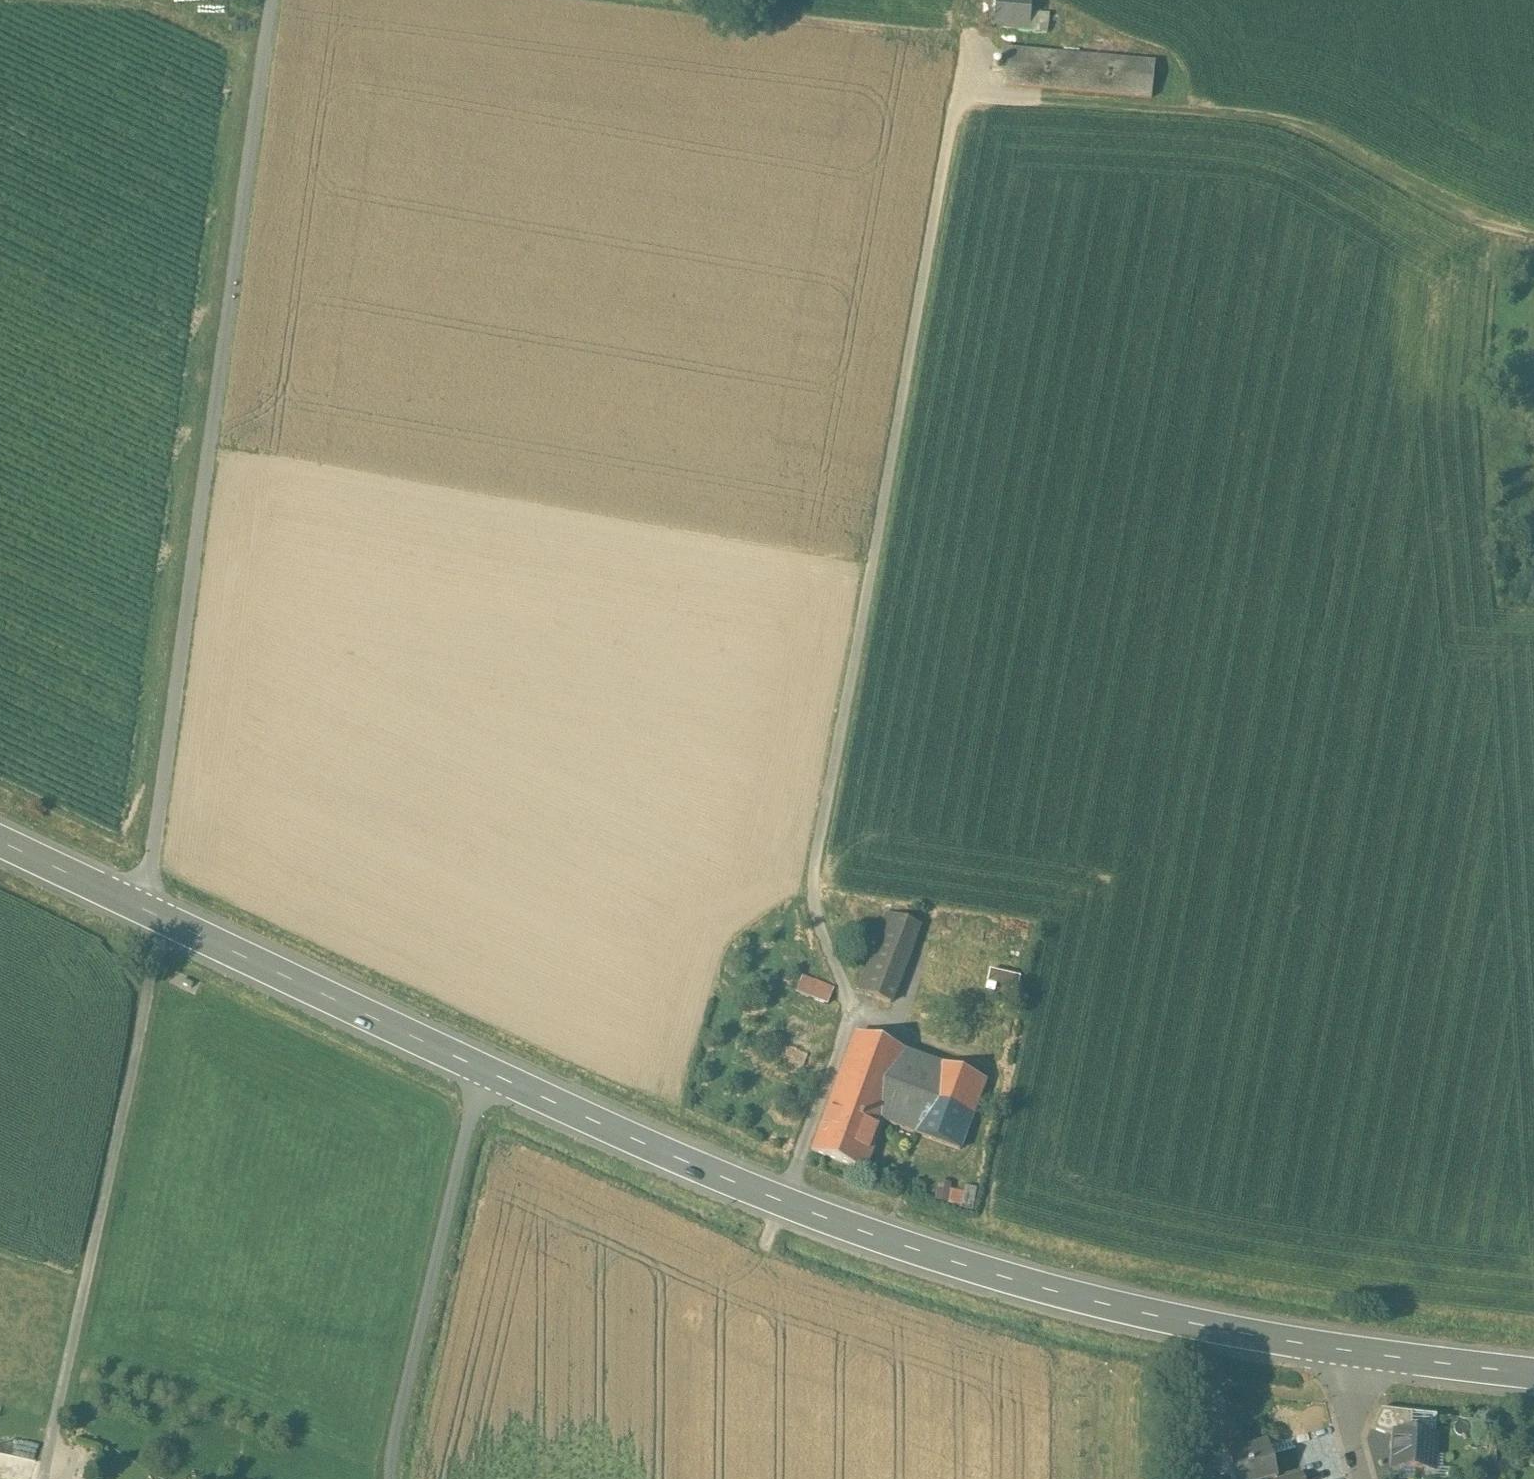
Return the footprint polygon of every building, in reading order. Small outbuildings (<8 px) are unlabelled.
[(995,23),(1031,26),(1033,0),(997,0),(995,23)] [(1155,64),(1003,50),(1002,61),(1008,62),(1006,86),(1152,100),(1155,64)] [(920,926),(888,915),(860,993),(892,1004),(920,926)] [(989,987),(1019,994),(1024,977),(993,970),(989,987)] [(834,988),(804,977),(798,993),(828,1005),(834,988)] [(986,1084),(858,1036),(832,1107),(884,1127),(960,1155),(986,1084)] [(884,1127),(832,1107),(814,1154),(867,1173),(884,1127)] [(965,1192),(952,1190),(953,1183),(941,1181),(937,1202),(976,1209),(979,1188),(967,1186),(965,1192)] [(1412,1413),(1382,1409),(1372,1429),(1387,1435),(1395,1435),(1395,1433),(1411,1434),(1412,1413)] [(1411,1434),(1395,1433),(1395,1435),(1393,1468),(1434,1470),(1436,1435),(1411,1434)] [(1230,1453),(1237,1478),(1270,1478),(1278,1477),(1268,1442),(1230,1453)] [(11,1478),(15,1451),(0,1449),(0,1477),(11,1478)]
